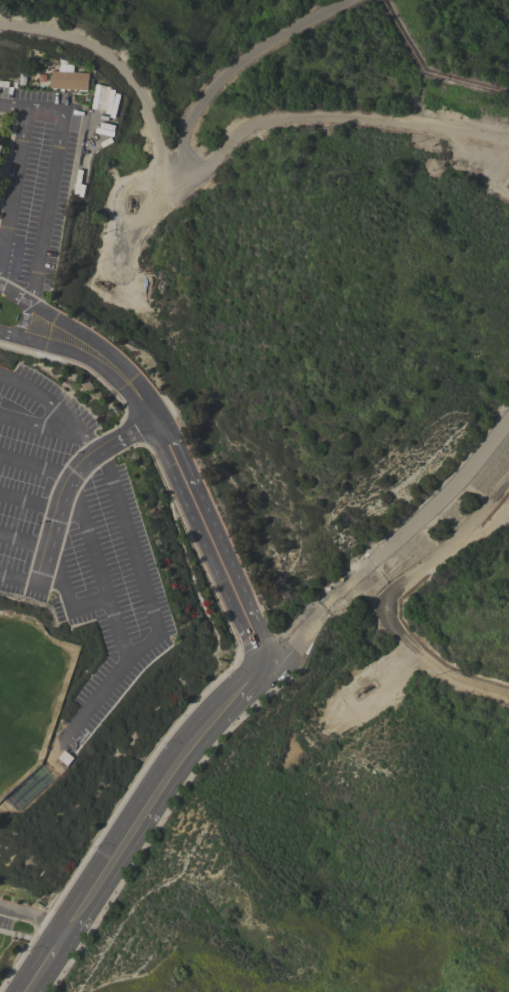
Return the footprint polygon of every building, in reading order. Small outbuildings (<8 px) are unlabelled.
[(52,70),(59,70),(59,65),(77,66),(77,72),(91,73),(89,90),(51,88),(52,70)] [(9,137),(0,134),(0,161),(9,137)] [(67,753),(60,762),(70,770),(77,761),(67,753)]
